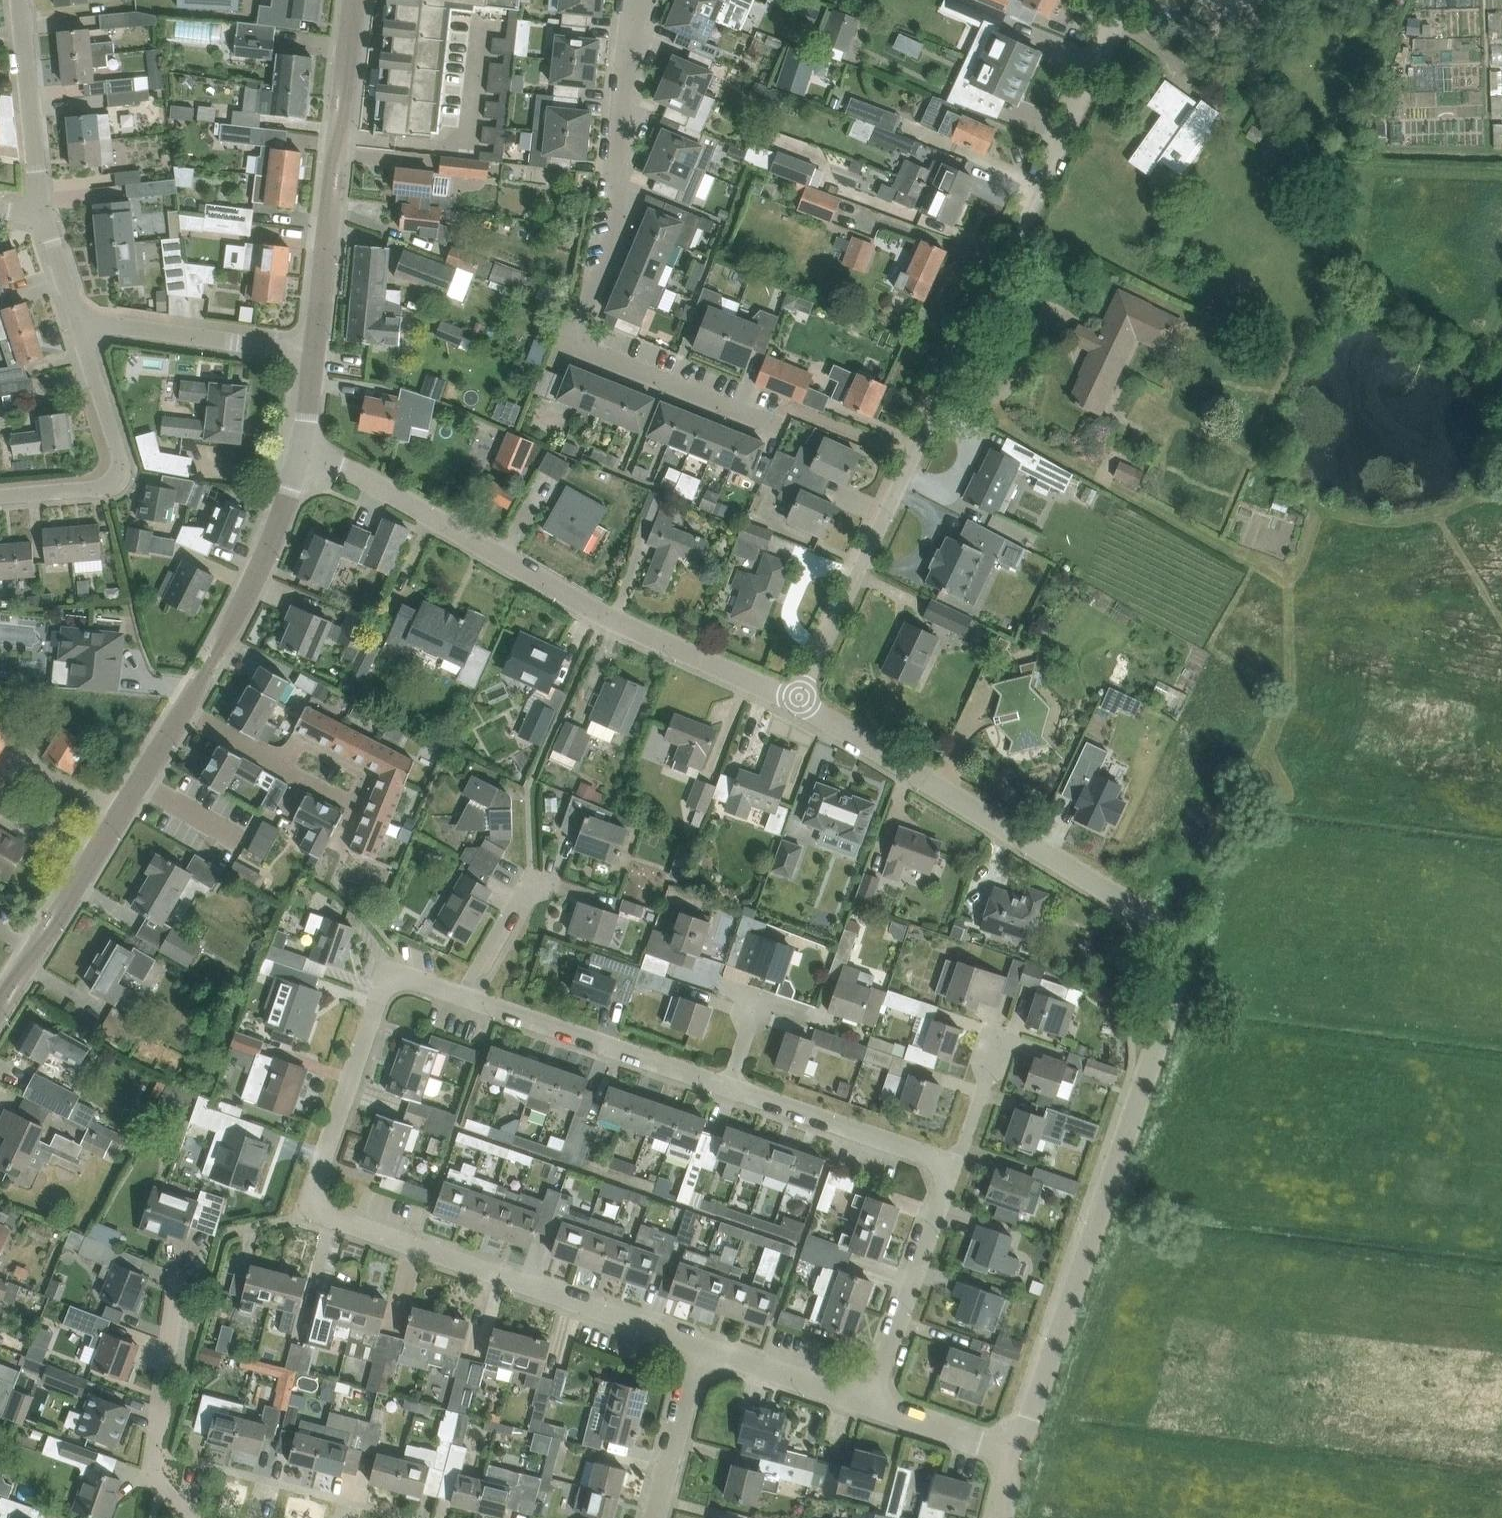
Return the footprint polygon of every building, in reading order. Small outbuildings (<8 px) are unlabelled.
[(239,0),(178,0),(178,7),(239,10),(239,0)] [(257,23),(276,25),(297,28),(299,19),(318,21),(321,0),(272,0),(271,8),(260,6),(257,23)] [(432,139),(443,40),(447,2),(453,3),(482,6),(510,10),(520,11),(520,3),(521,0),(389,0),(378,98),(374,136),(375,136),(376,132),(432,139)] [(562,24),(587,27),(588,15),(602,16),(603,0),(561,0),(560,12),(563,12),(562,24)] [(676,5),(716,22),(716,21),(729,27),(740,0),(678,0),(676,5)] [(945,7),(985,24),(999,29),(1005,13),(975,0),(948,0),(945,7)] [(1005,13),(1011,0),(975,0),(1005,13)] [(1005,13),(1018,18),(1025,4),(1032,8),(1050,17),(1058,0),(1011,0),(1005,13)] [(679,32),(674,43),(716,60),(713,59),(716,52),(702,46),(704,42),(706,43),(716,22),(676,5),(667,27),(679,32)] [(847,53),(859,19),(833,9),(821,43),(847,53)] [(134,12),(128,12),(101,15),(102,29),(157,24),(156,16),(134,12)] [(510,14),(508,24),(518,25),(519,19),(519,15),(510,14)] [(532,21),(519,19),(518,25),(518,29),(531,30),(532,21)] [(177,21),(176,38),(220,41),(221,23),(177,21)] [(236,36),(234,53),(273,58),(276,25),(257,23),(238,21),(236,36)] [(508,24),(507,34),(517,35),(518,29),(518,25),(508,24)] [(557,36),(555,60),(596,64),(599,40),(586,39),(587,27),(562,24),(561,36),(557,36)] [(983,29),(972,53),(979,56),(987,60),(1029,79),(1041,53),(1022,45),(998,34),(1000,30),(999,29),(985,24),(983,29)] [(62,59),(107,54),(114,54),(113,42),(90,45),(89,30),(59,33),(62,59)] [(507,39),(506,47),(515,48),(517,35),(507,34),(507,39)] [(899,35),(892,50),(900,53),(906,39),(899,35)] [(493,46),(506,47),(507,39),(494,37),(493,46)] [(1414,61),(1481,63),(1482,39),(1415,37),(1414,61)] [(674,56),(665,78),(704,95),(714,72),(711,71),(716,60),(674,43),(691,50),(687,61),(674,56)] [(492,54),(505,55),(506,47),(493,46),(492,54)] [(505,55),(505,60),(514,61),(515,48),(506,47),(505,55)] [(792,48),(779,88),(806,97),(819,57),(792,48)] [(147,51),(151,90),(165,89),(160,50),(147,51)] [(262,83),(262,90),(309,95),(313,57),(278,53),(275,84),(262,83)] [(107,54),(62,59),(64,85),(93,82),(92,68),(108,67),(107,54)] [(979,56),(964,89),(1002,107),(1006,99),(1017,104),(1029,79),(987,60),(979,56)] [(504,64),(503,71),(513,72),(514,61),(505,60),(504,64)] [(555,84),(554,96),(579,98),(581,87),(594,88),(596,64),(555,60),(552,83),(555,84)] [(490,70),(503,71),(504,64),(491,63),(490,70)] [(490,70),(489,77),(512,80),(512,79),(512,78),(513,72),(503,71),(490,70)] [(1491,114),(1501,114),(1501,70),(1490,70),(1491,114)] [(489,77),(488,85),(502,86),(511,87),(512,80),(489,77)] [(108,80),(109,93),(136,90),(134,78),(108,80)] [(524,80),(512,78),(512,79),(512,80),(511,87),(511,91),(523,93),(524,80)] [(668,106),(663,117),(717,139),(718,139),(700,131),(715,99),(704,95),(665,78),(656,100),(668,106)] [(248,80),(247,86),(253,89),(258,89),(259,81),(248,80)] [(1129,162),(1145,173),(1150,176),(1161,161),(1178,173),(1199,142),(1203,143),(1208,142),(1211,139),(1212,135),(1211,131),(1209,128),(1220,112),(1202,100),(1199,104),(1166,80),(1148,105),(1162,115),(1129,162)] [(487,92),(501,94),(502,86),(488,85),(487,92)] [(501,94),(500,98),(510,99),(511,91),(511,87),(502,86),(501,94)] [(262,90),(260,89),(257,114),(262,114),(268,115),(286,117),(306,119),(309,95),(262,90)] [(775,111),(781,94),(767,89),(761,106),(775,111)] [(136,90),(109,93),(110,107),(136,105),(136,101),(151,100),(150,90),(136,91),(136,90)] [(18,146),(16,129),(13,96),(8,95),(4,94),(0,118),(0,143),(18,146)] [(549,107),(547,131),(589,136),(591,112),(578,110),(579,98),(554,96),(553,108),(549,107)] [(500,102),(499,111),(508,112),(510,99),(500,98),(500,102)] [(833,98),(829,108),(838,111),(841,101),(833,98)] [(850,98),(844,114),(874,126),(880,109),(850,98)] [(985,154),(986,151),(990,153),(994,143),(990,141),(995,131),(952,112),(955,105),(940,98),(927,127),(942,134),(943,132),(955,137),(954,139),(985,154)] [(486,109),(499,111),(500,102),(487,101),(486,109)] [(170,118),(193,120),(194,108),(171,106),(170,118)] [(485,118),(498,119),(499,111),(486,109),(485,118)] [(498,119),(497,123),(507,124),(508,112),(499,111),(498,119)] [(68,118),(70,144),(113,140),(110,114),(68,118)] [(663,130),(654,152),(704,172),(717,139),(663,117),(680,124),(676,135),(663,130)] [(263,142),(265,128),(222,123),(220,141),(259,146),(259,142),(263,142)] [(497,127),(496,136),(506,137),(507,124),(497,123),(497,127)] [(1501,146),(1501,124),(1493,124),(1493,146),(1501,146)] [(1252,125),(1246,136),(1259,144),(1265,132),(1252,125)] [(483,134),(496,136),(497,127),(484,126),(483,134)] [(875,126),(868,139),(894,152),(897,147),(915,155),(921,143),(875,126)] [(530,165),(546,167),(571,170),(573,158),(586,160),(589,136),(547,131),(534,130),(530,165)] [(482,143),(495,144),(496,136),(483,134),(482,143)] [(495,144),(495,149),(504,150),(506,137),(496,136),(495,144)] [(113,140),(70,144),(72,168),(115,164),(113,140)] [(748,152),(744,162),(767,172),(770,172),(797,183),(810,187),(816,166),(778,151),(778,153),(752,143),(748,152)] [(258,156),(256,175),(299,181),(302,153),(273,149),(274,146),(263,145),(261,157),(258,156)] [(744,162),(748,152),(731,146),(727,155),(744,162)] [(494,153),(493,161),(503,163),(504,150),(495,149),(494,153)] [(494,153),(481,151),(480,160),(493,161),(494,153)] [(657,179),(652,190),(690,206),(704,172),(654,152),(645,174),(657,179)] [(487,179),(489,162),(443,157),(441,174),(487,179)] [(907,160),(901,174),(963,202),(974,178),(933,160),(929,170),(907,160)] [(397,205),(404,206),(404,204),(409,205),(409,206),(442,208),(441,209),(452,210),(453,198),(431,195),(433,173),(398,169),(395,193),(398,193),(397,205)] [(117,186),(127,185),(143,183),(141,171),(116,173),(117,186)] [(699,196),(706,198),(712,175),(705,173),(699,196)] [(900,189),(895,200),(912,208),(913,207),(923,212),(952,225),(963,202),(901,174),(895,187),(900,189)] [(256,175),(252,202),(296,208),(299,181),(256,175)] [(176,180),(143,183),(127,185),(128,199),(177,194),(176,180)] [(803,195),(797,211),(831,224),(841,198),(810,187),(797,183),(794,192),(803,195)] [(131,202),(96,205),(100,245),(134,242),(131,202)] [(206,203),(205,218),(252,223),(254,209),(206,203)] [(650,209),(641,230),(675,244),(674,244),(687,249),(695,228),(698,229),(703,218),(667,203),(662,214),(650,209)] [(404,204),(404,206),(401,229),(421,231),(420,237),(436,238),(436,242),(447,246),(454,227),(440,222),(441,209),(442,208),(409,206),(409,205),(404,204)] [(720,209),(717,216),(726,220),(729,213),(720,209)] [(252,223),(205,218),(203,230),(251,236),(252,223)] [(641,230),(633,250),(666,264),(675,244),(641,230)] [(864,273),(875,245),(853,236),(851,241),(837,236),(833,246),(847,251),(843,264),(864,273)] [(175,295),(190,297),(186,263),(182,237),(171,238),(163,239),(164,250),(166,270),(171,269),(175,295)] [(896,288),(906,293),(925,301),(925,300),(923,299),(930,285),(932,285),(947,252),(918,239),(911,254),(916,256),(908,273),(903,271),(896,288)] [(142,241),(134,242),(100,245),(103,275),(145,271),(142,241)] [(291,248),(246,243),(245,256),(259,257),(257,272),(287,276),(291,248)] [(357,245),(353,297),(385,299),(389,248),(357,245)] [(459,266),(459,267),(475,274),(481,258),(453,247),(448,261),(459,266)] [(2,285),(25,278),(16,250),(0,255),(0,280),(2,285)] [(458,270),(405,250),(395,274),(463,301),(475,274),(459,267),(458,270)] [(633,250),(624,270),(658,284),(666,264),(633,250)] [(696,261),(691,274),(700,278),(705,265),(696,261)] [(204,285),(215,285),(216,267),(186,263),(190,297),(203,299),(204,285)] [(667,288),(658,284),(624,270),(616,291),(649,304),(658,308),(667,288)] [(246,285),(245,298),(284,303),(287,276),(257,272),(255,286),(246,285)] [(700,278),(691,274),(685,287),(694,291),(700,278)] [(704,288),(692,318),(704,322),(694,348),(720,358),(737,316),(723,311),(722,295),(704,288)] [(158,291),(159,311),(169,311),(167,291),(158,291)] [(619,317),(614,328),(638,338),(643,326),(640,325),(649,304),(616,291),(607,311),(619,317)] [(1076,405),(1079,406),(1080,403),(1096,411),(1107,387),(1113,389),(1113,388),(1111,387),(1134,339),(1170,356),(1184,324),(1149,307),(1150,306),(1120,292),(1110,312),(1113,314),(1102,337),(1080,327),(1073,341),(1095,351),(1072,400),(1077,402),(1076,405)] [(385,299),(353,297),(349,341),(369,343),(399,346),(402,306),(385,299)] [(27,303),(3,311),(0,312),(0,338),(1,341),(12,338),(36,330),(27,303)] [(687,305),(681,318),(690,322),(695,308),(687,305)] [(737,316),(720,358),(746,368),(756,343),(768,348),(780,317),(761,309),(750,321),(737,316)] [(437,337),(458,346),(464,329),(443,321),(437,337)] [(1,341),(10,367),(0,368),(0,383),(18,380),(30,378),(25,364),(44,358),(36,330),(12,338),(1,341)] [(533,361),(542,365),(546,354),(537,350),(533,361)] [(757,385),(801,403),(812,376),(768,358),(757,385)] [(828,377),(839,382),(832,398),(846,404),(845,405),(872,417),(886,387),(874,381),(876,378),(861,371),(859,375),(835,363),(828,377)] [(555,373),(546,398),(557,402),(558,400),(579,408),(592,374),(571,366),(566,378),(555,373)] [(555,373),(544,369),(534,393),(546,398),(555,373)] [(592,374),(579,408),(599,416),(613,383),(592,374)] [(447,382),(430,376),(424,394),(440,400),(447,382)] [(18,380),(0,383),(0,397),(3,396),(5,408),(24,404),(23,393),(36,391),(33,377),(30,378),(18,380)] [(163,417),(161,435),(205,439),(205,440),(241,444),(248,387),(211,383),(211,384),(181,382),(180,400),(209,403),(207,421),(163,417)] [(613,383),(599,416),(620,424),(633,391),(613,383)] [(809,387),(804,404),(825,410),(830,394),(809,387)] [(361,427),(377,430),(376,433),(386,435),(387,433),(391,433),(390,438),(410,443),(413,427),(430,431),(436,399),(401,388),(399,400),(383,397),(382,403),(367,400),(361,427)] [(633,391),(620,424),(641,433),(654,399),(633,391)] [(522,407),(509,402),(507,407),(500,404),(494,418),(514,426),(522,407)] [(683,411),(662,402),(648,436),(669,444),(683,411)] [(683,411),(669,444),(690,452),(703,419),(683,411)] [(40,432),(12,435),(14,455),(74,448),(70,413),(50,415),(38,417),(40,432)] [(703,419),(690,452),(710,460),(724,427),(703,419)] [(724,427),(710,460),(731,468),(744,435),(724,427)] [(137,437),(146,469),(191,476),(194,458),(162,452),(156,431),(137,437)] [(535,443),(508,431),(493,468),(520,479),(535,443)] [(744,435),(731,468),(752,477),(751,479),(762,484),(763,483),(771,464),(773,460),(760,455),(765,443),(744,435)] [(825,440),(819,454),(801,446),(796,458),(778,450),(773,460),(771,464),(790,472),(819,486),(824,475),(846,485),(859,455),(825,440)] [(562,451),(575,457),(579,448),(565,442),(562,451)] [(595,449),(591,458),(605,463),(608,454),(595,449)] [(1045,458),(1029,449),(1021,464),(1012,459),(993,451),(977,484),(973,483),(965,499),(976,504),(975,506),(979,508),(980,506),(997,514),(1018,469),(1061,488),(1068,492),(1076,475),(1070,472),(1045,458)] [(560,480),(569,463),(550,452),(540,469),(560,480)] [(608,454),(605,463),(618,468),(621,460),(608,454)] [(1121,462),(1114,477),(1137,487),(1143,471),(1121,462)] [(814,496),(819,486),(790,472),(771,464),(763,483),(781,491),(778,498),(795,506),(789,521),(823,536),(836,506),(814,496)] [(633,475),(646,480),(650,471),(636,466),(633,475)] [(164,475),(161,487),(150,485),(147,501),(141,500),(138,518),(166,523),(169,505),(173,506),(174,502),(187,505),(196,481),(164,475)] [(678,483),(665,478),(661,486),(674,492),(678,483)] [(493,481),(485,495),(508,508),(516,495),(493,481)] [(678,483),(674,492),(687,497),(691,488),(678,483)] [(569,486),(554,512),(544,529),(584,552),(594,533),(593,532),(607,507),(569,486)] [(661,495),(650,490),(641,515),(652,519),(661,495)] [(700,508),(713,513),(717,504),(703,499),(700,508)] [(184,526),(177,542),(208,556),(214,542),(232,550),(248,512),(241,509),(242,506),(228,500),(227,503),(220,501),(209,529),(184,526)] [(714,514),(727,518),(731,507),(718,503),(714,514)] [(660,511),(654,524),(648,543),(659,547),(644,585),(665,593),(681,552),(699,560),(698,563),(699,564),(708,542),(672,527),(676,517),(660,511)] [(295,574),(313,582),(328,588),(342,555),(391,576),(410,530),(384,519),(377,536),(353,526),(345,546),(312,532),(295,574)] [(933,569),(926,583),(962,600),(984,555),(1017,570),(1027,550),(969,519),(958,541),(948,536),(941,551),(938,549),(930,567),(933,569)] [(768,548),(773,534),(747,524),(742,538),(755,543),(762,546),(768,548)] [(100,525),(72,527),(74,561),(103,559),(100,525)] [(43,529),(45,549),(46,564),(74,561),(72,527),(43,529)] [(125,551),(150,555),(154,532),(129,528),(125,551)] [(755,543),(742,538),(735,554),(756,562),(762,546),(755,543)] [(33,542),(4,544),(7,579),(35,576),(33,542)] [(744,590),(741,598),(734,616),(762,627),(771,600),(774,601),(775,598),(772,597),(775,590),(779,592),(790,564),(767,556),(758,579),(740,572),(734,586),(744,590)] [(184,561),(182,566),(164,600),(194,615),(214,576),(184,561)] [(88,581),(78,582),(79,595),(89,594),(88,581)] [(52,593),(42,594),(43,605),(43,607),(53,606),(52,593)] [(42,594),(33,595),(34,606),(43,605),(42,594)] [(476,644),(487,619),(469,611),(465,620),(424,601),(419,612),(403,605),(390,634),(463,666),(457,680),(475,688),(492,652),(476,644)] [(926,617),(944,625),(964,635),(970,620),(933,602),(926,617)] [(366,640),(375,619),(352,610),(351,609),(343,628),(294,607),(288,619),(293,622),(283,645),(295,651),(294,653),(297,654),(298,651),(316,659),(327,635),(349,644),(361,650),(366,640)] [(915,685),(937,638),(907,624),(885,671),(915,685)] [(979,639),(983,637),(985,632),(983,628),(979,626),(974,628),(973,632),(974,637),(979,639)] [(80,653),(79,666),(77,686),(117,690),(119,669),(113,668),(117,634),(65,629),(63,651),(80,653)] [(521,634),(505,671),(549,691),(565,654),(550,647),(547,653),(520,641),(522,635),(521,634)] [(1000,636),(996,643),(1006,648),(1010,641),(1000,636)] [(380,648),(366,640),(361,650),(353,666),(350,672),(365,679),(380,648)] [(1037,661),(1020,665),(1023,677),(1034,674),(1037,661)] [(262,665),(251,684),(279,700),(290,681),(262,665)] [(302,673),(296,684),(313,694),(319,683),(302,673)] [(603,695),(586,732),(610,743),(616,730),(625,734),(636,709),(632,707),(640,688),(645,690),(645,689),(617,676),(608,697),(603,695)] [(330,689),(319,683),(313,694),(324,700),(330,689)] [(251,684),(241,703),(269,719),(279,700),(251,684)] [(997,717),(993,715),(995,727),(998,724),(1014,740),(1040,734),(1047,708),(1029,689),(1003,696),(997,717)] [(1111,689),(1102,709),(1116,716),(1125,696),(1111,689)] [(1172,694),(1167,705),(1180,711),(1187,695),(1176,690),(1174,695),(1172,694)] [(241,703),(229,723),(257,739),(258,737),(269,719),(241,703)] [(555,711),(537,703),(522,736),(540,745),(555,711)] [(307,706),(295,729),(331,748),(343,725),(307,706)] [(19,719),(0,708),(0,751),(19,719)] [(675,714),(668,733),(666,739),(682,745),(673,769),(688,775),(692,766),(701,769),(707,755),(717,730),(675,714)] [(568,756),(580,728),(567,722),(554,749),(550,760),(572,770),(576,760),(568,756)] [(388,731),(398,736),(402,729),(391,723),(388,731)] [(343,725),(331,748),(367,766),(379,743),(343,725)] [(45,757),(55,763),(72,773),(90,744),(63,728),(45,757)] [(1087,742),(1069,782),(1085,789),(1077,806),(1081,808),(1076,819),(1100,831),(1106,819),(1116,824),(1125,803),(1116,799),(1122,786),(1098,775),(1109,752),(1087,742)] [(379,743),(367,766),(382,773),(405,785),(415,761),(379,743)] [(221,745),(200,781),(223,794),(235,772),(256,784),(264,770),(221,745)] [(722,774),(715,793),(713,798),(730,804),(727,810),(746,817),(750,806),(771,813),(765,830),(779,835),(789,809),(778,805),(785,787),(783,787),(795,754),(774,746),(762,779),(741,772),(738,781),(722,776),(723,774),(722,774)] [(382,774),(366,812),(391,822),(405,785),(382,774)] [(489,838),(473,866),(491,876),(511,842),(511,841),(511,840),(511,838),(513,838),(512,800),(512,798),(511,795),(509,794),(507,792),(474,775),(464,794),(472,799),(469,803),(468,803),(460,819),(468,831),(486,831),(486,830),(491,830),(491,838),(489,838)] [(262,805),(264,807),(274,812),(290,785),(277,778),(262,805)] [(699,781),(690,806),(707,812),(716,787),(699,781)] [(803,823),(863,844),(877,804),(817,782),(803,823)] [(307,795),(295,818),(312,827),(301,848),(320,858),(326,847),(343,814),(307,795)] [(613,812),(573,795),(562,827),(578,842),(576,848),(617,863),(628,831),(609,824),(613,812)] [(366,812),(351,850),(375,859),(391,822),(366,812)] [(409,819),(406,827),(414,831),(418,823),(409,819)] [(264,821),(249,851),(265,859),(281,830),(264,821)] [(398,840),(408,844),(414,831),(403,827),(398,840)] [(901,827),(890,859),(884,876),(901,882),(907,865),(930,873),(937,852),(940,853),(941,851),(938,849),(940,843),(924,837),(924,836),(901,827)] [(7,879),(27,847),(0,830),(0,875),(7,879)] [(783,838),(772,870),(792,878),(804,845),(783,838)] [(422,857),(427,846),(418,842),(413,854),(422,857)] [(696,847),(683,842),(677,858),(691,863),(696,847)] [(163,924),(192,875),(172,863),(173,861),(170,860),(169,861),(158,855),(148,872),(152,874),(133,907),(163,924)] [(236,861),(230,873),(255,886),(261,874),(237,861),(236,861)] [(436,925),(440,928),(465,943),(479,920),(475,918),(491,890),(465,875),(446,908),(436,925)] [(864,875),(854,904),(871,909),(881,881),(864,875)] [(989,907),(982,928),(1004,936),(1008,924),(1028,930),(1033,916),(1040,918),(1048,895),(1028,888),(1026,896),(1023,895),(1022,900),(1013,897),(1014,895),(995,888),(989,907)] [(620,911),(642,918),(645,907),(624,900),(620,911)] [(610,945),(619,916),(579,903),(570,932),(610,945)] [(741,914),(744,915),(753,918),(756,909),(745,905),(741,914)] [(691,969),(696,956),(698,956),(710,922),(683,913),(675,936),(655,929),(646,954),(646,953),(641,968),(656,973),(661,959),(691,969)] [(348,953),(346,953),(354,928),(312,914),(306,931),(320,935),(312,959),(342,969),(348,953)] [(753,918),(744,915),(740,926),(751,930),(752,928),(764,933),(768,923),(753,918)] [(958,917),(951,935),(970,942),(973,934),(968,932),(970,927),(967,926),(969,921),(958,917)] [(859,927),(848,924),(836,959),(847,962),(859,927)] [(271,945),(267,958),(303,971),(308,957),(284,949),(290,933),(277,928),(271,945)] [(162,950),(189,966),(201,945),(174,929),(162,950)] [(750,934),(746,947),(739,966),(782,981),(793,949),(750,934)] [(144,982),(157,959),(135,947),(132,952),(113,941),(104,956),(100,954),(87,976),(97,982),(92,990),(116,1004),(126,987),(119,982),(125,971),(144,982)] [(602,955),(594,973),(580,969),(572,991),(608,1004),(610,999),(629,1006),(636,984),(641,968),(602,955)] [(1009,980),(947,959),(935,993),(949,998),(977,1007),(981,995),(987,997),(986,1002),(999,1006),(1009,980)] [(278,978),(268,1007),(274,1009),(268,1025),(275,1028),(272,1038),(292,1045),(295,1034),(308,1039),(314,1022),(311,1020),(321,992),(295,983),(299,970),(275,961),(270,976),(278,978)] [(1026,963),(1020,982),(1039,989),(1027,1025),(1065,1037),(1076,1005),(1066,1001),(1071,987),(1042,979),(1045,970),(1026,963)] [(835,994),(829,1013),(830,1014),(831,1010),(859,1019),(858,1023),(859,1024),(859,1023),(874,1028),(883,1005),(888,990),(887,990),(886,995),(870,989),(875,976),(861,971),(845,966),(841,979),(840,979),(835,994)] [(641,968),(636,984),(669,995),(674,980),(656,973),(641,968)] [(785,979),(777,987),(788,997),(795,989),(785,979)] [(888,990),(883,1005),(890,1007),(917,1016),(918,1014),(922,1001),(914,998),(888,990)] [(668,1010),(678,1013),(673,1025),(702,1035),(712,1009),(672,996),(668,1010)] [(581,998),(578,1007),(583,1009),(587,999),(581,998)] [(103,1027),(136,1046),(145,1030),(136,1025),(138,1022),(114,1008),(103,1027)] [(909,1048),(905,1059),(936,1069),(940,1055),(950,1059),(961,1029),(935,1020),(918,1014),(917,1016),(912,1030),(929,1036),(925,1050),(910,1045),(909,1048)] [(33,1021),(18,1049),(35,1059),(44,1064),(52,1051),(79,1067),(89,1049),(61,1033),(60,1036),(51,1031),(33,1021)] [(816,1028),(812,1041),(814,1042),(814,1043),(864,1060),(869,1046),(868,1046),(816,1028)] [(237,1033),(232,1048),(256,1056),(242,1097),(292,1115),(308,1070),(260,1053),(264,1042),(237,1033)] [(788,1033),(777,1065),(803,1075),(814,1043),(814,1042),(812,1041),(788,1033)] [(405,1038),(396,1064),(430,1076),(439,1050),(476,1063),(481,1051),(433,1035),(429,1046),(405,1038)] [(871,1037),(868,1046),(869,1046),(884,1052),(895,1055),(905,1059),(909,1048),(896,1044),(896,1045),(879,1040),(871,1037)] [(1088,1047),(1078,1044),(1075,1053),(1085,1056),(1088,1047)] [(517,1054),(493,1046),(483,1077),(506,1085),(517,1054)] [(869,1046),(864,1060),(890,1069),(895,1055),(884,1052),(869,1046)] [(530,1093),(541,1063),(517,1054),(506,1085),(505,1091),(514,1094),(526,1104),(530,1093)] [(1036,1059),(1027,1086),(1042,1091),(1038,1103),(1049,1107),(1051,1107),(1055,1095),(1056,1095),(1061,1080),(1074,1084),(1080,1068),(1044,1057),(1043,1062),(1036,1059)] [(1084,1072),(1114,1082),(1119,1068),(1089,1058),(1084,1072)] [(541,1063),(530,1093),(526,1104),(525,1106),(549,1114),(553,1102),(564,1071),(541,1063)] [(430,1076),(396,1064),(387,1091),(421,1103),(424,1094),(434,1098),(440,1095),(444,1082),(430,1077),(430,1076)] [(564,1071),(553,1102),(578,1110),(588,1079),(564,1071)] [(910,1080),(900,1076),(889,1073),(880,1100),(932,1116),(942,1086),(911,1076),(910,1080)] [(36,1075),(25,1096),(68,1118),(69,1117),(89,1128),(93,1121),(98,1111),(77,1100),(79,1097),(36,1075)] [(184,1116),(196,1092),(170,1079),(155,1109),(164,1114),(167,1107),(184,1116)] [(837,1094),(848,1098),(853,1085),(842,1081),(837,1094)] [(633,1094),(611,1087),(600,1118),(623,1125),(633,1094)] [(633,1094),(623,1125),(648,1134),(658,1103),(633,1094)] [(197,1103),(191,1121),(219,1130),(219,1129),(227,1132),(222,1146),(214,1143),(204,1173),(212,1176),(219,1179),(255,1191),(257,1186),(255,1186),(261,1170),(259,1169),(267,1144),(248,1138),(253,1123),(197,1103)] [(658,1103),(648,1134),(671,1142),(682,1111),(658,1103)] [(432,1106),(428,1118),(455,1127),(459,1115),(432,1106)] [(1018,1110),(1008,1140),(1019,1144),(1019,1145),(1021,1146),(1020,1149),(1032,1153),(1038,1136),(1062,1144),(1067,1131),(1094,1140),(1100,1125),(1069,1114),(1051,1107),(1049,1107),(1044,1119),(1018,1110)] [(8,1137),(0,1155),(0,1163),(12,1169),(14,1164),(25,1169),(34,1150),(43,1154),(48,1155),(51,1154),(54,1153),(76,1163),(84,1145),(57,1133),(51,1145),(39,1139),(45,1127),(7,1110),(0,1124),(0,1133),(8,1137)] [(682,1111),(671,1142),(669,1150),(693,1158),(706,1119),(682,1111)] [(379,1114),(370,1140),(404,1152),(413,1125),(379,1114)] [(539,1143),(536,1151),(572,1164),(586,1123),(588,1119),(576,1115),(563,1151),(539,1143)] [(455,1127),(428,1118),(424,1129),(451,1139),(455,1127)] [(465,1127),(488,1135),(492,1127),(468,1118),(465,1127)] [(586,1123),(572,1164),(583,1168),(586,1159),(597,1127),(586,1123)] [(492,1127),(488,1135),(512,1143),(515,1135),(492,1127)] [(729,1127),(718,1158),(729,1161),(723,1178),(736,1182),(742,1166),(753,1135),(751,1135),(752,1131),(740,1127),(739,1131),(729,1127)] [(459,1142),(483,1150),(486,1141),(462,1133),(459,1142)] [(515,1135),(512,1143),(536,1151),(539,1143),(515,1135)] [(753,1135),(742,1166),(766,1174),(776,1143),(753,1135)] [(104,1159),(113,1141),(105,1137),(95,1154),(104,1159)] [(404,1152),(370,1140),(360,1167),(395,1178),(404,1152)] [(510,1149),(486,1141),(483,1150),(491,1153),(489,1160),(504,1165),(507,1158),(510,1149)] [(776,1143),(766,1174),(789,1182),(800,1151),(776,1143)] [(510,1149),(507,1158),(531,1167),(534,1157),(510,1149)] [(824,1160),(800,1151),(789,1182),(785,1193),(812,1202),(816,1191),(813,1190),(824,1160)] [(609,1167),(606,1176),(630,1184),(633,1175),(636,1165),(613,1157),(609,1167)] [(586,1159),(583,1168),(606,1176),(609,1167),(586,1159)] [(694,1191),(702,1167),(690,1163),(680,1191),(677,1200),(689,1204),(694,1191)] [(443,1220),(458,1226),(459,1222),(470,1190),(469,1190),(474,1176),(451,1168),(435,1214),(444,1217),(443,1220)] [(988,1198),(1000,1202),(995,1217),(1017,1224),(1021,1210),(1022,1210),(1028,1193),(1040,1197),(1045,1183),(1009,1170),(1008,1174),(997,1171),(988,1198)] [(831,1171),(826,1184),(817,1209),(828,1213),(837,1187),(852,1192),(857,1180),(831,1171)] [(1053,1173),(1048,1186),(1076,1195),(1080,1182),(1053,1173)] [(633,1175),(630,1184),(654,1192),(657,1183),(633,1175)] [(470,1190),(459,1222),(469,1225),(470,1224),(483,1228),(482,1230),(483,1230),(493,1199),(493,1198),(498,1184),(474,1176),(469,1190),(470,1190)] [(657,1183),(654,1192),(668,1197),(673,1182),(659,1177),(657,1183)] [(402,1193),(429,1202),(433,1190),(406,1181),(402,1193)] [(601,1191),(624,1198),(628,1190),(604,1182),(601,1191)] [(493,1199),(483,1230),(493,1233),(493,1232),(507,1236),(517,1207),(516,1206),(520,1195),(507,1190),(508,1188),(498,1184),(493,1198),(493,1199)] [(544,1200),(521,1192),(520,1195),(516,1206),(517,1207),(507,1236),(506,1238),(516,1241),(517,1240),(530,1244),(529,1246),(530,1246),(536,1231),(547,1235),(553,1218),(562,1192),(549,1188),(544,1200)] [(156,1189),(145,1219),(169,1228),(166,1237),(167,1238),(170,1228),(187,1234),(197,1203),(156,1189)] [(202,1190),(199,1198),(206,1201),(205,1205),(222,1211),(226,1198),(202,1190)] [(628,1190),(624,1198),(649,1207),(652,1198),(628,1190)] [(724,1216),(727,1207),(704,1199),(705,1195),(694,1191),(689,1204),(701,1208),(724,1216)] [(587,1231),(592,1217),(570,1209),(574,1197),(562,1192),(553,1218),(564,1222),(553,1254),(563,1258),(564,1256),(577,1261),(576,1262),(577,1262),(588,1231),(587,1231)] [(856,1194),(852,1205),(865,1210),(860,1223),(889,1234),(898,1208),(856,1194)] [(727,1207),(724,1216),(748,1224),(751,1215),(727,1207)] [(687,1210),(676,1241),(690,1246),(695,1231),(692,1229),(698,1214),(687,1210)] [(751,1215),(748,1224),(771,1232),(774,1223),(751,1215)] [(588,1231),(577,1262),(587,1266),(588,1264),(601,1268),(600,1270),(616,1225),(592,1217),(587,1231),(588,1231)] [(719,1231),(742,1239),(746,1230),(722,1222),(719,1231)] [(774,1223),(771,1232),(796,1240),(799,1232),(774,1223)] [(889,1234),(860,1223),(856,1237),(843,1233),(839,1245),(881,1259),(889,1234)] [(675,1245),(664,1241),(650,1237),(653,1228),(642,1224),(634,1247),(624,1278),(634,1282),(635,1280),(647,1285),(647,1286),(648,1287),(653,1272),(665,1276),(675,1245)] [(616,1225),(600,1270),(611,1274),(611,1272),(624,1276),(623,1278),(624,1278),(634,1247),(621,1242),(626,1228),(616,1225)] [(974,1239),(965,1265),(989,1273),(991,1267),(1014,1275),(1020,1259),(1007,1254),(1013,1236),(979,1225),(974,1239)] [(10,1232),(0,1228),(0,1256),(10,1232)] [(72,1230),(66,1244),(81,1250),(87,1236),(72,1230)] [(746,1230),(742,1239),(766,1247),(769,1238),(746,1230)] [(809,1235),(805,1247),(833,1256),(837,1244),(809,1235)] [(149,1277),(142,1274),(140,1273),(146,1260),(87,1236),(81,1250),(79,1255),(104,1265),(99,1276),(109,1280),(102,1297),(115,1302),(114,1304),(138,1314),(146,1295),(142,1294),(149,1277)] [(765,1326),(766,1327),(776,1296),(762,1291),(766,1279),(770,1280),(780,1252),(790,1255),(793,1246),(769,1238),(766,1247),(752,1287),(742,1319),(752,1322),(752,1321),(765,1325),(765,1326)] [(833,1256),(805,1247),(801,1258),(829,1267),(833,1256)] [(697,1252),(686,1249),(671,1295),(681,1298),(682,1296),(695,1301),(694,1303),(695,1303),(705,1271),(710,1257),(697,1252)] [(705,1271),(695,1303),(705,1306),(705,1304),(718,1309),(718,1311),(729,1279),(728,1279),(733,1265),(720,1261),(722,1256),(711,1253),(710,1257),(705,1271)] [(729,1279),(718,1311),(728,1314),(729,1313),(742,1317),(741,1319),(742,1319),(752,1287),(739,1283),(744,1269),(733,1265),(728,1279),(729,1279)] [(250,1277),(241,1312),(254,1316),(258,1301),(271,1305),(280,1273),(252,1266),(251,1272),(249,1272),(248,1276),(250,1277)] [(815,1291),(815,1292),(815,1293),(820,1294),(833,1299),(863,1309),(872,1283),(829,1267),(825,1278),(818,1275),(813,1290),(815,1291)] [(280,1273),(271,1305),(285,1308),(279,1330),(293,1334),(307,1280),(298,1278),(298,1276),(294,1275),(294,1277),(280,1273)] [(34,1310),(40,1293),(0,1278),(0,1297),(34,1310)] [(1006,1298),(959,1281),(954,1295),(964,1299),(957,1319),(981,1327),(988,1309),(1001,1314),(1006,1298)] [(331,1298),(322,1333),(320,1341),(333,1344),(335,1336),(349,1340),(361,1294),(333,1287),(332,1293),(330,1293),(329,1297),(331,1298)] [(361,1294),(349,1340),(376,1347),(388,1301),(379,1299),(380,1297),(375,1296),(375,1298),(361,1294)] [(820,1294),(814,1310),(810,1320),(854,1335),(863,1309),(833,1299),(820,1294)] [(103,1317),(93,1313),(72,1305),(64,1324),(94,1336),(90,1346),(99,1350),(93,1367),(106,1372),(106,1374),(129,1383),(137,1364),(133,1363),(139,1346),(107,1333),(112,1320),(103,1317)] [(107,1306),(103,1317),(112,1320),(120,1324),(124,1313),(107,1306)] [(429,1364),(442,1315),(414,1308),(413,1314),(411,1314),(410,1318),(412,1318),(403,1354),(416,1357),(420,1343),(433,1346),(428,1364),(429,1364)] [(778,1322),(802,1330),(807,1318),(783,1310),(778,1322)] [(469,1322),(460,1320),(461,1318),(456,1317),(456,1319),(442,1315),(429,1364),(443,1368),(441,1373),(453,1376),(456,1368),(457,1368),(469,1322)] [(223,1325),(216,1350),(228,1353),(235,1328),(223,1325)] [(492,1335),(491,1339),(493,1340),(484,1375),(497,1378),(501,1364),(515,1367),(523,1336),(496,1329),(494,1335),(492,1335)] [(1000,1335),(996,1346),(1020,1354),(1024,1342),(1023,1342),(1000,1335)] [(523,1336),(515,1367),(529,1371),(525,1385),(538,1389),(534,1406),(535,1406),(529,1431),(541,1434),(544,1422),(550,1395),(555,1380),(542,1376),(550,1343),(541,1341),(542,1339),(537,1338),(537,1340),(523,1336)] [(304,1345),(297,1371),(309,1374),(315,1351),(317,1342),(306,1339),(304,1345)] [(293,1342),(286,1368),(297,1371),(304,1345),(293,1342)] [(33,1343),(28,1357),(43,1363),(48,1348),(33,1343)] [(1020,1354),(996,1346),(992,1358),(1016,1366),(1020,1354)] [(199,1360),(220,1366),(224,1353),(203,1347),(199,1360)] [(991,1362),(952,1349),(942,1377),(964,1384),(959,1396),(981,1404),(991,1375),(987,1373),(991,1362)] [(50,1365),(39,1361),(28,1357),(24,1368),(44,1376),(42,1380),(82,1395),(88,1380),(50,1365)] [(241,1367),(255,1370),(257,1361),(243,1358),(241,1367)] [(375,1359),(367,1389),(378,1392),(387,1362),(375,1359)] [(387,1362),(378,1392),(391,1395),(399,1363),(387,1360),(387,1362)] [(289,1404),(297,1371),(279,1367),(257,1361),(255,1370),(268,1373),(279,1377),(277,1390),(277,1391),(274,1407),(282,1409),(287,1410),(289,1404)] [(555,1380),(550,1395),(563,1398),(570,1371),(558,1368),(555,1380)] [(457,1377),(448,1410),(460,1413),(466,1387),(468,1380),(457,1377)] [(0,1379),(0,1416),(2,1417),(13,1390),(16,1384),(1,1378),(0,1379)] [(320,1387),(336,1391),(338,1382),(322,1378),(320,1387)] [(601,1379),(598,1393),(612,1396),(609,1410),(640,1418),(647,1391),(641,1390),(641,1388),(637,1386),(637,1388),(601,1379)] [(338,1382),(336,1391),(362,1398),(365,1389),(338,1382)] [(466,1387),(460,1413),(469,1415),(472,1416),(478,1390),(466,1387)] [(77,1431),(98,1439),(116,1447),(131,1410),(91,1394),(77,1431)] [(196,1429),(212,1433),(209,1442),(234,1448),(242,1418),(246,1405),(205,1394),(196,1429)] [(402,1409),(417,1412),(420,1403),(405,1399),(402,1409)] [(420,1403),(417,1412),(430,1415),(432,1406),(420,1403)] [(287,1410),(283,1428),(294,1431),(300,1407),(289,1404),(287,1410)] [(242,1418),(234,1448),(259,1455),(264,1437),(274,1440),(282,1409),(274,1407),(266,1405),(261,1423),(242,1418)] [(370,1422),(363,1450),(375,1453),(383,1425),(387,1409),(375,1406),(370,1422)] [(760,1414),(748,1411),(740,1440),(746,1442),(743,1453),(762,1458),(786,1464),(789,1451),(791,1440),(778,1437),(784,1414),(775,1412),(773,1418),(764,1415),(766,1409),(762,1408),(760,1414)] [(404,1460),(397,1490),(422,1496),(427,1477),(429,1466),(433,1467),(445,1470),(460,1413),(448,1410),(446,1417),(446,1420),(442,1420),(438,1436),(441,1437),(440,1440),(438,1450),(421,1445),(421,1447),(408,1444),(404,1460)] [(640,1418),(609,1410),(605,1424),(591,1420),(587,1433),(614,1440),(633,1445),(635,1437),(637,1437),(638,1433),(636,1432),(640,1418)] [(460,1413),(445,1470),(457,1474),(464,1446),(462,1446),(468,1430),(469,1415),(460,1413)] [(490,1413),(489,1420),(499,1423),(501,1416),(490,1413)] [(186,1417),(185,1425),(193,1427),(195,1419),(186,1417)] [(352,1447),(363,1450),(370,1422),(359,1419),(352,1447)] [(489,1420),(486,1420),(484,1429),(498,1432),(500,1423),(499,1423),(489,1420)] [(544,1422),(541,1434),(552,1437),(562,1440),(566,1441),(569,1429),(544,1422)] [(500,1423),(498,1432),(510,1436),(513,1427),(500,1423)] [(298,1432),(295,1443),(290,1463),(315,1469),(323,1439),(298,1432)] [(553,1437),(543,1476),(552,1478),(562,1440),(553,1437)] [(323,1439),(315,1469),(341,1476),(348,1445),(323,1439)] [(66,1441),(62,1453),(62,1454),(94,1466),(99,1452),(66,1441)] [(830,1462),(824,1482),(823,1489),(845,1494),(848,1483),(874,1490),(878,1475),(883,1477),(888,1457),(856,1448),(851,1468),(843,1465),(843,1466),(830,1462)] [(379,1453),(377,1464),(372,1483),(397,1490),(404,1460),(379,1453)] [(798,1453),(795,1467),(814,1472),(818,1459),(804,1455),(798,1453)] [(726,1496),(745,1501),(757,1504),(761,1489),(777,1493),(781,1479),(810,1486),(814,1472),(795,1467),(786,1464),(762,1458),(759,1472),(734,1465),(726,1496)] [(596,1462),(590,1488),(620,1495),(626,1470),(596,1462)] [(0,1466),(0,1493),(7,1495),(12,1484),(6,1482),(2,1475),(5,1468),(0,1466)] [(82,1487),(80,1493),(82,1494),(77,1510),(99,1517),(110,1517),(116,1503),(113,1502),(121,1480),(89,1469),(82,1487)] [(534,1511),(539,1490),(542,1481),(543,1478),(521,1472),(517,1488),(522,1489),(518,1506),(534,1511)] [(460,1474),(458,1485),(453,1504),(478,1511),(485,1481),(460,1474)] [(930,1487),(934,1488),(930,1504),(923,1502),(919,1517),(944,1517),(947,1508),(952,1509),(952,1510),(956,1511),(956,1510),(964,1512),(965,1508),(968,1508),(970,1499),(968,1498),(971,1485),(946,1478),(934,1475),(930,1487)] [(552,1478),(543,1476),(543,1478),(542,1481),(539,1490),(549,1492),(552,1478)] [(485,1481),(478,1511),(503,1517),(510,1487),(485,1481)] [(590,1488),(580,1485),(574,1510),(604,1517),(614,1517),(620,1495),(590,1488)] [(887,1516),(895,1517),(901,1517),(909,1488),(895,1485),(887,1516)] [(4,1514),(3,1517),(40,1517),(42,1510),(3,1496),(0,1505),(0,1513),(4,1514)]
